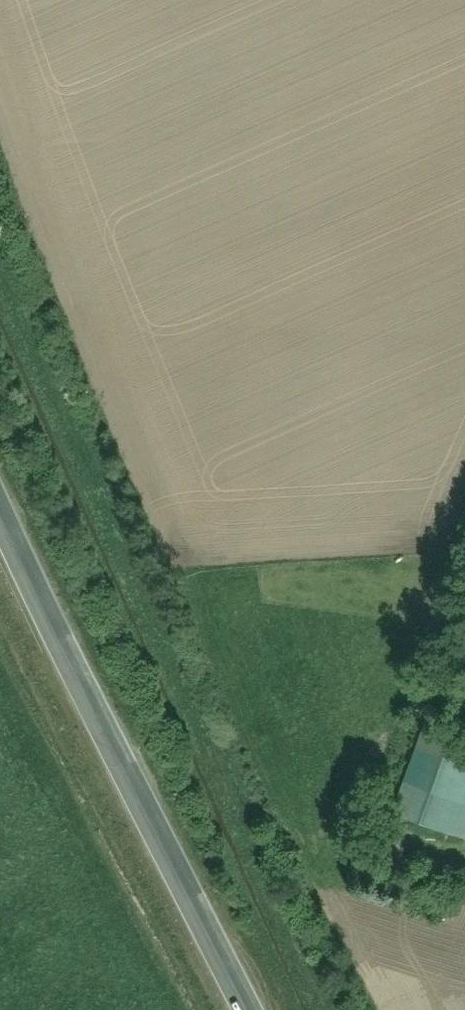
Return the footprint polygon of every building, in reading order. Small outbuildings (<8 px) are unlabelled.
[(464,827),(464,722),(412,706),(381,805),(464,830),(464,827)]
